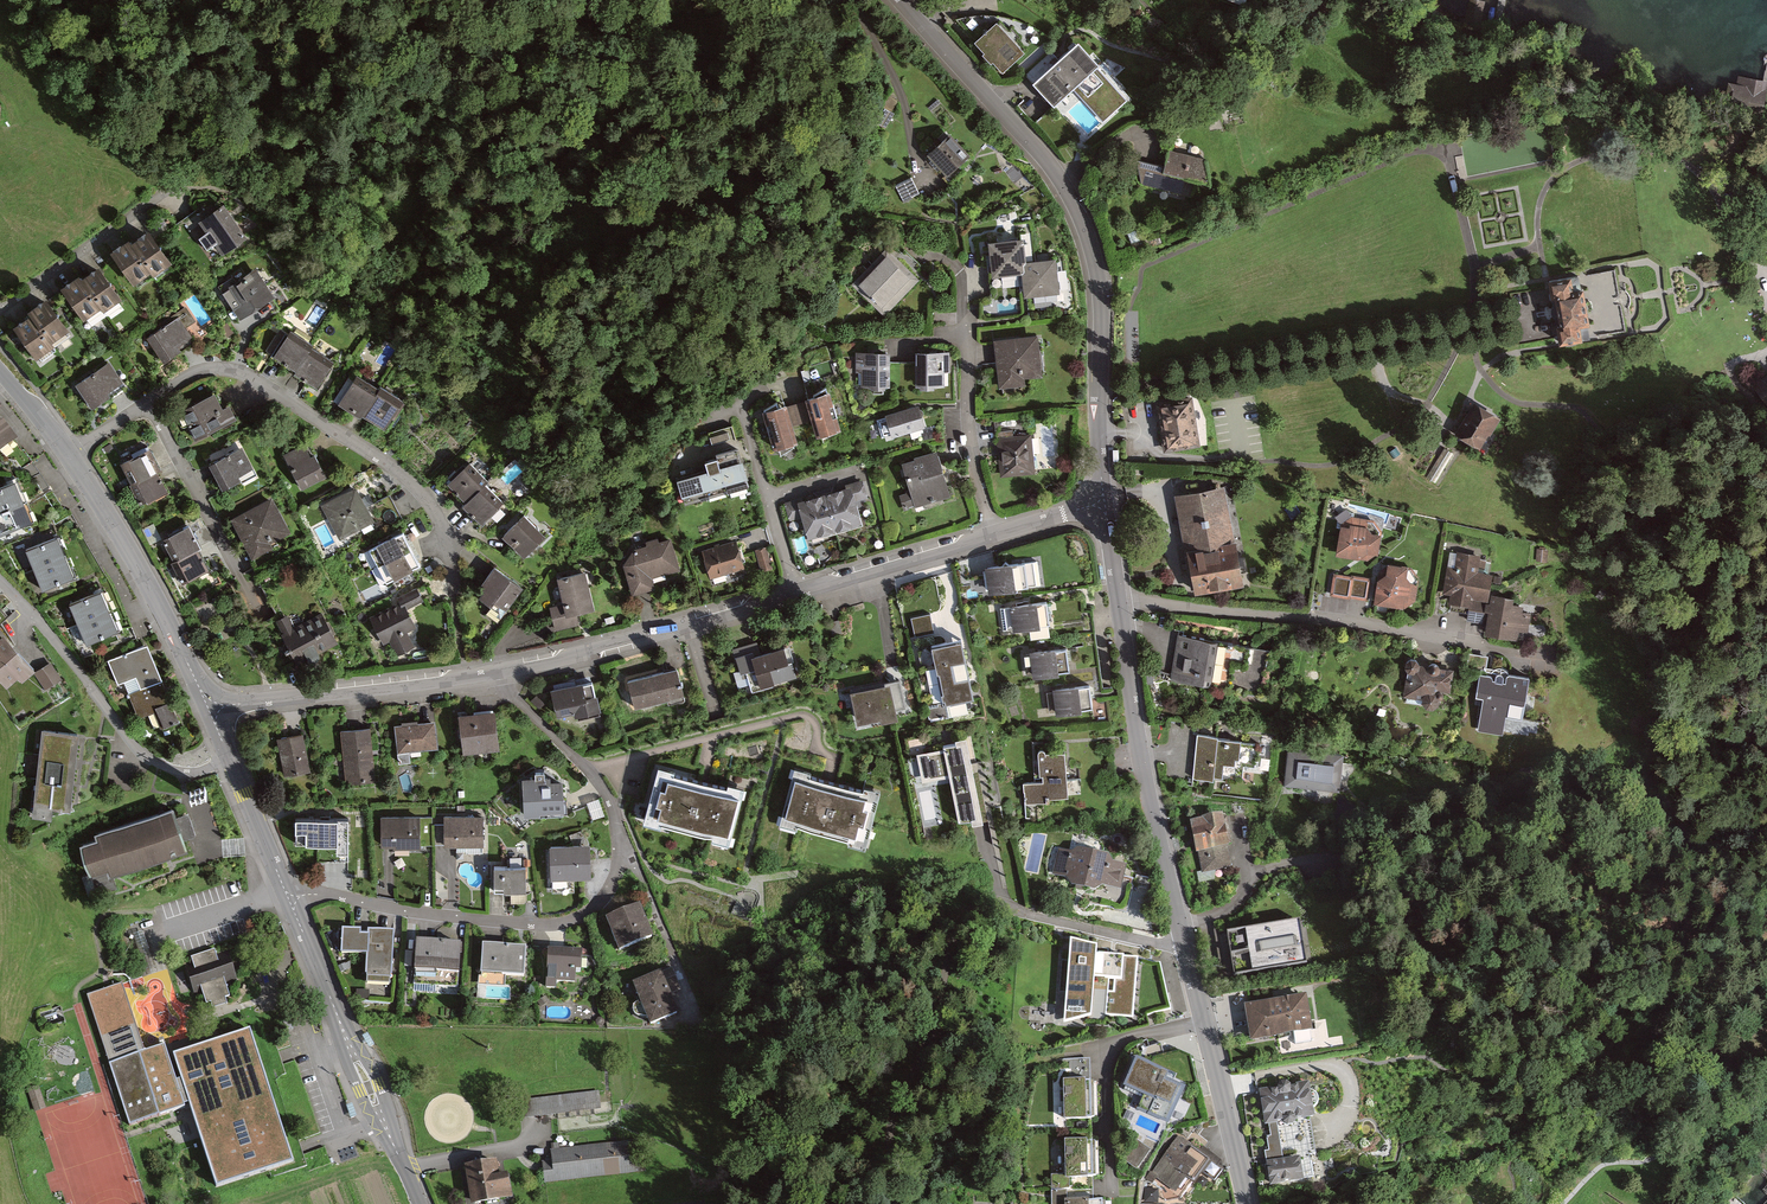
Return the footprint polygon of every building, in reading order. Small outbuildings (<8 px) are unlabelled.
[(1466,23),(1477,25),(1479,12),(1482,13),(1484,1),(1480,0),(1470,0),(1466,23)] [(1031,48),(1004,18),(980,39),(1007,69),(1031,48)] [(1083,84),(1112,118),(1135,98),(1084,41),(1066,57),(1060,50),(1038,70),(1044,78),(1042,80),(1062,103),(1083,84)] [(1748,76),(1746,85),(1735,83),(1732,97),(1763,104),(1766,84),(1766,81),(1748,76)] [(970,149),(954,130),(929,152),(945,171),(970,149)] [(1203,160),(1169,151),(1165,168),(1138,161),(1142,183),(1191,195),(1195,180),(1208,183),(1203,160)] [(921,191),(913,174),(897,182),(905,199),(921,191)] [(223,208),(202,223),(222,253),(244,238),(223,208)] [(148,234),(131,246),(150,273),(152,276),(169,264),(148,234)] [(995,276),(1023,272),(1024,265),(1021,241),(991,245),(995,276)] [(129,243),(113,254),(134,284),(150,273),(131,246),(129,243)] [(886,316),(920,276),(885,247),(851,287),(886,316)] [(1024,265),(1023,272),(1026,296),(1057,292),(1053,262),(1024,265)] [(274,299),(251,263),(218,284),(240,320),(274,299)] [(83,282),(101,308),(103,312),(119,301),(98,271),(83,282)] [(1552,325),(1555,342),(1586,336),(1583,323),(1587,322),(1581,288),(1578,288),(1576,276),(1545,281),(1548,297),(1552,296),(1556,324),(1552,325)] [(101,308),(83,282),(80,278),(64,289),(84,320),(101,308)] [(32,317),(51,343),(66,332),(45,303),(30,314),(32,317)] [(51,343),(32,317),(15,329),(36,359),(53,347),(51,343)] [(190,339),(178,320),(149,338),(164,361),(179,351),(177,348),(190,339)] [(1038,331),(995,334),(999,381),(1042,378),(1038,331)] [(297,371),(310,350),(312,347),(289,333),(275,357),(297,371)] [(856,386),(890,385),(890,347),(856,348),(856,386)] [(951,347),(915,347),(915,385),(951,385),(951,347)] [(310,350),(297,371),(295,375),(317,388),(332,364),(310,350)] [(128,389),(108,360),(73,383),(93,413),(128,389)] [(362,415),(378,391),(357,377),(339,404),(361,418),(362,415)] [(1752,385),(1766,405),(1766,377),(1764,379),(1762,377),(1752,385)] [(378,391),(362,415),(385,429),(402,403),(379,388),(378,391)] [(820,437),(839,431),(828,395),(808,401),(820,437)] [(1193,395),(1155,401),(1164,452),(1201,446),(1193,395)] [(182,413),(196,439),(234,419),(228,409),(221,412),(213,397),(182,413)] [(917,401),(885,412),(893,435),(925,424),(917,401)] [(1480,448),(1500,417),(1474,401),(1454,433),(1480,448)] [(785,407),(765,412),(775,449),(795,444),(785,407)] [(15,438),(2,419),(0,421),(0,449),(15,438)] [(711,441),(730,437),(728,429),(709,433),(711,441)] [(1000,474),(1033,472),(1030,433),(997,436),(1000,474)] [(254,474),(239,446),(208,462),(223,490),(254,474)] [(303,446),(285,456),(301,487),(323,476),(314,458),(310,459),(303,446)] [(1453,453),(1444,447),(1426,478),(1435,483),(1453,453)] [(718,454),(719,458),(728,488),(749,482),(739,448),(718,454)] [(938,450),(901,459),(913,504),(949,495),(938,450)] [(158,471),(148,451),(122,464),(132,484),(158,471)] [(708,468),(699,471),(706,494),(728,488),(719,458),(706,462),(708,468)] [(487,482),(470,465),(449,486),(467,503),(484,486),(487,482)] [(168,492),(158,471),(132,484),(141,504),(168,492)] [(699,471),(677,477),(684,501),(706,494),(699,471)] [(16,482),(0,488),(0,511),(24,501),(16,482)] [(826,497),(836,532),(862,525),(855,501),(866,498),(861,482),(848,485),(849,491),(826,497)] [(1194,588),(1195,593),(1244,584),(1225,483),(1173,493),(1191,589),(1194,588)] [(501,503),(484,486),(467,503),(464,507),(480,523),(501,503)] [(370,522),(355,492),(325,507),(340,538),(370,522)] [(836,532),(826,497),(803,504),(801,499),(786,503),(791,518),(803,515),(810,540),(836,532)] [(24,501),(0,511),(0,528),(2,532),(32,520),(24,501)] [(272,503),(233,521),(250,556),(269,547),(267,542),(286,533),(272,503)] [(543,533),(521,512),(500,534),(522,555),(543,533)] [(1341,524),(1336,554),(1368,560),(1378,553),(1383,530),(1375,519),(1352,515),(1341,524)] [(199,550),(189,528),(162,542),(173,563),(199,550)] [(371,548),(379,565),(411,549),(403,533),(371,548)] [(652,577),(678,567),(670,535),(658,539),(656,534),(644,538),(645,543),(632,547),(621,562),(631,594),(654,587),(652,577)] [(735,536),(701,546),(710,576),(744,566),(735,536)] [(66,558),(58,538),(27,550),(35,570),(66,558)] [(754,547),(760,571),(774,568),(767,543),(754,547)] [(1547,562),(1549,549),(1537,548),(1536,561),(1547,562)] [(379,565),(386,581),(419,565),(411,549),(379,565)] [(210,571),(199,550),(173,563),(184,584),(210,571)] [(1488,611),(1491,593),(1494,571),(1486,570),(1487,560),(1481,559),(1481,554),(1458,550),(1457,553),(1450,552),(1448,566),(1447,565),(1443,593),(1451,595),(1449,602),(1469,605),(1468,608),(1488,611)] [(989,590),(1044,582),(1039,555),(985,564),(989,590)] [(74,578),(66,558),(35,570),(43,590),(74,578)] [(1377,579),(1373,602),(1405,608),(1416,601),(1420,578),(1411,566),(1408,565),(1388,562),(1387,565),(1378,571),(1377,579)] [(503,615),(522,586),(491,566),(472,595),(503,615)] [(582,624),(579,611),(592,608),(583,570),(556,576),(562,602),(549,606),(555,630),(582,624)] [(1334,572),(1330,595),(1350,598),(1350,597),(1368,600),(1372,577),(1351,573),(1350,575),(1334,572)] [(416,586),(368,618),(393,657),(415,642),(408,631),(418,624),(407,608),(423,597),(416,586)] [(110,612),(101,592),(71,606),(79,625),(110,612)] [(1514,596),(1491,593),(1488,611),(1484,634),(1518,639),(1519,631),(1528,632),(1531,611),(1523,609),(1523,604),(1513,602),(1514,596)] [(1004,627),(1052,622),(1050,602),(1002,607),(1004,627)] [(337,643),(319,609),(293,623),(286,611),(270,619),(295,665),(337,643)] [(118,631),(110,612),(79,625),(87,644),(118,631)] [(911,618),(915,637),(934,633),(930,614),(911,618)] [(1218,639),(1178,633),(1171,679),(1211,685),(1218,639)] [(0,643),(0,681),(1,681),(7,688),(19,678),(21,681),(32,672),(3,640),(0,643)] [(755,640),(732,647),(739,672),(747,669),(752,689),(798,676),(789,643),(759,652),(755,640)] [(972,701),(960,643),(922,651),(925,665),(937,662),(946,703),(930,706),(932,719),(966,712),(964,702),(972,701)] [(1025,677),(1069,670),(1065,643),(1020,651),(1025,677)] [(140,690),(161,682),(147,647),(109,662),(117,684),(135,677),(140,690)] [(1495,668),(1487,666),(1489,656),(1469,652),(1467,668),(1480,669),(1475,696),(1483,697),(1477,731),(1503,735),(1506,717),(1523,720),(1530,676),(1509,672),(1507,669),(1503,667),(1500,666),(1495,668)] [(1408,671),(1403,696),(1422,699),(1422,702),(1426,708),(1434,708),(1440,705),(1440,698),(1443,698),(1444,695),(1445,691),(1450,692),(1454,669),(1440,666),(1437,663),(1432,662),(1428,664),(1420,663),(1417,658),(1411,657),(1405,661),(1405,668),(1408,671)] [(59,680),(50,666),(36,675),(45,689),(59,680)] [(672,667),(627,680),(638,717),(683,703),(672,667)] [(901,672),(846,685),(856,725),(910,712),(901,672)] [(599,713),(591,678),(547,687),(552,712),(570,708),(572,719),(599,713)] [(1046,713),(1093,704),(1089,679),(1042,687),(1046,713)] [(161,682),(140,690),(130,694),(138,716),(156,709),(163,727),(177,722),(161,682)] [(495,710),(459,713),(462,752),(498,750),(495,710)] [(393,751),(435,749),(433,720),(391,723),(393,751)] [(374,779),(370,727),(341,729),(344,781),(374,779)] [(284,776),(308,771),(301,732),(277,737),(284,776)] [(74,761),(77,736),(43,733),(40,757),(74,761)] [(943,750),(925,753),(930,775),(948,772),(958,821),(981,816),(964,735),(941,740),(943,750)] [(1240,781),(1243,763),(1252,765),(1254,745),(1217,740),(1218,737),(1199,735),(1193,779),(1213,781),(1213,778),(1240,781)] [(1048,802),(1047,796),(1067,795),(1065,748),(1037,749),(1039,779),(1023,779),(1023,802),(1048,802)] [(1288,748),(1284,789),(1340,793),(1343,755),(1288,748)] [(71,785),(74,761),(40,757),(38,781),(71,785)] [(751,790),(665,767),(651,820),(736,843),(751,790)] [(873,844),(887,790),(804,768),(790,823),(873,844)] [(522,814),(562,811),(559,775),(519,778),(522,814)] [(192,797),(207,793),(201,776),(187,781),(192,797)] [(68,809),(71,785),(38,781),(35,805),(68,809)] [(104,875),(181,849),(178,839),(191,835),(184,814),(172,818),(168,806),(90,833),(92,839),(76,844),(87,875),(102,870),(104,875)] [(481,845),(481,814),(442,815),(443,846),(481,845)] [(420,815),(381,816),(381,847),(421,846),(420,815)] [(349,817),(295,817),(295,843),(336,843),(336,852),(349,852),(349,817)] [(1220,820),(1194,825),(1202,872),(1228,868),(1220,820)] [(548,878),(589,877),(588,845),(547,846),(548,878)] [(1069,857),(1057,854),(1051,876),(1064,880),(1069,888),(1094,894),(1101,889),(1120,894),(1125,868),(1111,865),(1107,858),(1076,851),(1069,857)] [(525,891),(525,866),(492,865),(492,890),(525,891)] [(616,950),(650,936),(636,904),(603,918),(616,950)] [(1231,951),(1302,939),(1299,917),(1227,930),(1231,951)] [(364,931),(339,929),(337,954),(363,956),(362,979),(389,980),(391,932),(365,931),(364,931)] [(1136,956),(1095,953),(1096,943),(1071,937),(1065,1019),(1091,1012),(1132,1015),(1136,956)] [(1306,961),(1302,939),(1231,951),(1235,973),(1306,961)] [(458,976),(460,943),(414,940),(411,973),(458,976)] [(524,977),(524,947),(478,946),(478,976),(524,977)] [(577,991),(581,950),(545,947),(541,988),(577,991)] [(191,962),(185,965),(194,996),(202,993),(206,1004),(211,1003),(212,1008),(227,1004),(226,997),(230,996),(227,985),(238,982),(227,950),(216,954),(214,949),(189,957),(191,962)] [(647,1025),(677,1012),(660,970),(630,983),(647,1025)] [(122,984),(87,995),(129,1126),(185,1108),(184,1105),(176,1082),(165,1046),(144,1052),(137,1029),(122,984)] [(1304,994),(1247,1004),(1253,1035),(1310,1025),(1304,994)] [(189,1104),(216,1188),(294,1162),(250,1030),(173,1055),(181,1080),(189,1104)] [(1177,1069),(1144,1054),(1132,1082),(1153,1092),(1147,1106),(1173,1118),(1189,1084),(1173,1077),(1177,1069)] [(1097,1076),(1069,1077),(1069,1113),(1097,1113),(1097,1076)] [(1269,1183),(1302,1179),(1298,1154),(1282,1156),(1277,1120),(1314,1115),(1309,1081),(1260,1088),(1265,1124),(1269,1124),(1270,1136),(1267,1137),(1269,1149),(1265,1150),(1269,1183)] [(38,1085),(27,1088),(35,1112),(46,1108),(38,1085)] [(527,1116),(599,1107),(597,1090),(525,1099),(527,1116)] [(1099,1136),(1071,1137),(1073,1174),(1101,1172),(1099,1136)] [(1180,1136),(1147,1177),(1152,1181),(1155,1178),(1180,1198),(1202,1171),(1213,1180),(1223,1168),(1221,1159),(1203,1145),(1199,1151),(1180,1136)] [(551,1160),(540,1161),(543,1182),(642,1170),(638,1139),(550,1149),(551,1160)] [(1135,1142),(1125,1162),(1141,1169),(1150,1149),(1135,1142)] [(460,1165),(466,1203),(509,1197),(505,1175),(495,1176),(493,1160),(460,1165)]
